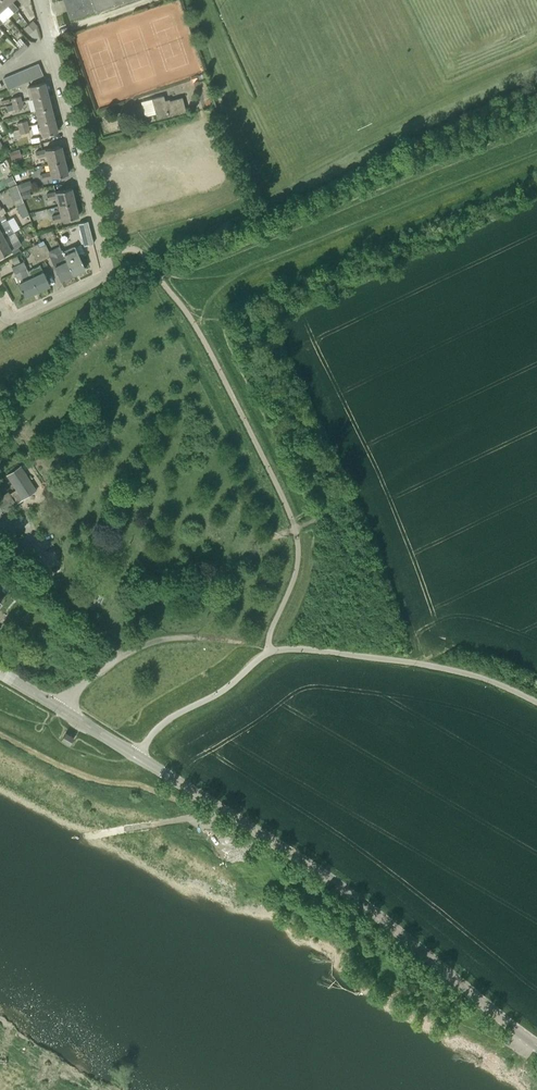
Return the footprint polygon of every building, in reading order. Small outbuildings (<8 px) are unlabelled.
[(2,10),(7,6),(13,13),(19,8),(12,1),(12,0),(0,0),(0,8),(2,10)] [(68,12),(70,19),(70,18),(125,0),(63,0),(68,12)] [(33,30),(37,26),(32,21),(28,24),(33,30)] [(29,34),(33,30),(28,24),(24,28),(29,34)] [(19,48),(22,52),(28,46),(24,42),(19,48)] [(13,53),(16,57),(22,52),(19,48),(13,53)] [(38,63),(32,66),(37,77),(43,75),(38,63)] [(32,66),(27,68),(31,80),(37,77),(32,66)] [(27,68),(21,71),(26,82),(31,80),(27,68)] [(21,71),(15,73),(20,85),(26,82),(21,71)] [(15,73),(9,75),(14,87),(20,85),(15,73)] [(9,75),(3,78),(8,90),(14,87),(9,75)] [(32,99),(48,94),(45,82),(29,86),(32,99)] [(35,110),(51,106),(48,94),(32,99),(35,110)] [(12,104),(22,101),(20,95),(11,98),(12,104)] [(183,99),(182,97),(171,100),(169,100),(169,99),(165,100),(164,95),(151,99),(156,114),(157,119),(186,111),(183,99)] [(39,123),(54,119),(51,106),(35,110),(39,123)] [(54,119),(39,123),(42,136),(58,132),(54,119)] [(27,120),(17,122),(19,128),(28,126),(27,120)] [(20,134),(30,132),(28,126),(19,128),(20,134)] [(47,163),(65,159),(62,145),(36,151),(37,158),(46,156),(47,163)] [(65,159),(47,163),(49,171),(41,173),(43,180),(68,174),(65,159)] [(9,188),(16,207),(24,202),(23,200),(17,185),(9,188)] [(58,206),(75,202),(71,187),(46,193),(48,200),(56,198),(58,206)] [(30,190),(21,193),(23,200),(32,197),(30,190)] [(24,202),(16,207),(21,217),(28,214),(24,202)] [(75,202),(58,206),(60,214),(52,216),(53,222),(79,216),(75,202)] [(6,238),(13,234),(8,225),(5,220),(0,223),(0,241),(6,238)] [(84,246),(94,243),(88,221),(78,223),(84,246)] [(0,241),(0,256),(19,246),(16,240),(9,244),(6,238),(0,241)] [(44,259),(51,256),(44,241),(37,244),(44,259)] [(37,262),(44,259),(37,244),(30,247),(37,262)] [(62,250),(72,273),(72,274),(85,268),(74,245),(62,251),(62,250)] [(60,279),(72,273),(62,250),(56,253),(57,256),(51,259),(54,265),(60,279)] [(27,268),(26,267),(23,261),(11,267),(15,274),(27,268)] [(50,285),(40,265),(28,271),(31,277),(37,291),(50,285)] [(37,291),(31,277),(19,283),(25,297),(37,291)] [(16,503),(37,489),(21,465),(6,475),(15,489),(9,493),(8,491),(0,497),(0,506),(5,513),(17,505),(16,503)] [(5,586),(3,589),(7,593),(10,590),(8,588),(13,583),(1,574),(1,573),(0,572),(0,582),(5,586)] [(66,733),(62,739),(69,744),(72,739),(73,737),(66,733)]
